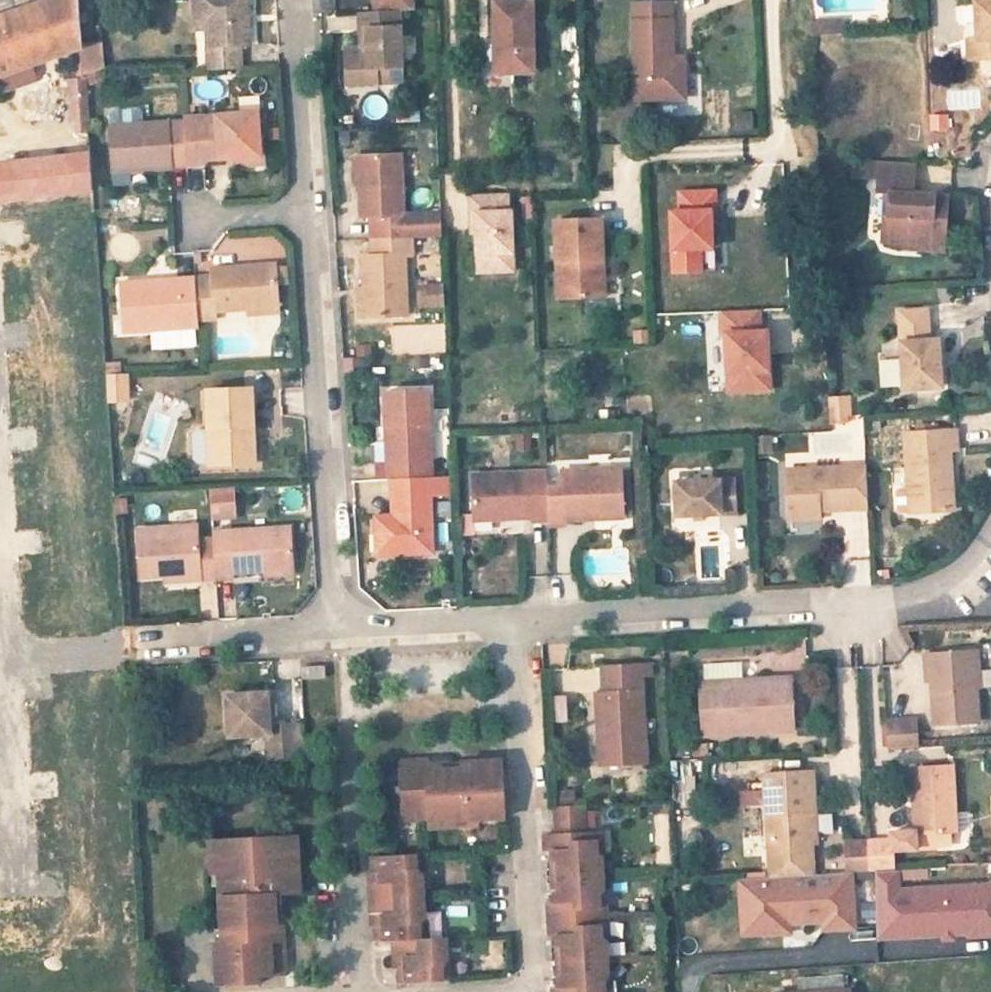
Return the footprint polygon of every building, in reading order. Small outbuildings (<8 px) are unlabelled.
[(74,0),(58,0),(0,21),(0,76),(33,63),(80,46),(74,0)] [(192,11),(209,10),(211,48),(206,48),(207,72),(239,71),(238,47),(248,46),(246,0),(192,0),(192,11)] [(364,15),(395,14),(410,13),(409,0),(363,0),(364,15)] [(977,43),(979,63),(984,63),(990,62),(990,0),(975,0),(977,43)] [(499,74),(534,73),(532,2),(499,2),(499,74)] [(637,7),(636,67),(671,66),(672,6),(637,7)] [(209,10),(192,11),(193,32),(205,31),(206,48),(211,48),(209,10)] [(364,15),(352,16),(353,38),(359,38),(359,57),(336,57),(338,93),(380,91),(379,76),(398,75),(395,14),(364,15)] [(977,43),(968,43),(969,64),(979,63),(977,43)] [(103,70),(101,49),(78,55),(79,72),(63,77),(65,122),(85,121),(82,75),(103,70)] [(0,76),(0,81),(3,90),(38,77),(33,63),(0,76)] [(398,75),(379,76),(380,91),(399,91),(398,75)] [(740,134),(757,131),(754,110),(736,113),(740,134)] [(951,132),(953,116),(933,114),(931,130),(951,132)] [(103,124),(104,135),(136,133),(136,122),(132,121),(107,122),(103,124)] [(253,121),(180,125),(180,130),(183,177),(198,176),(198,171),(230,169),(256,167),(253,121)] [(136,133),(104,135),(107,181),(183,177),(180,130),(136,133)] [(90,186),(87,143),(0,157),(0,199),(90,186)] [(416,157),(374,159),(377,224),(387,223),(388,238),(419,237),(416,157)] [(917,168),(856,163),(854,181),(876,182),(875,195),(887,195),(886,216),(880,216),(878,242),(924,245),(924,252),(946,253),(949,200),(915,197),(917,168)] [(257,176),(256,167),(230,169),(230,178),(257,176)] [(707,253),(724,252),(721,186),(671,188),(674,276),(707,274),(707,253)] [(506,196),(469,198),(470,215),(475,215),(475,234),(476,255),(487,255),(488,273),(512,272),(510,212),(507,212),(506,196)] [(600,221),(554,223),(557,301),(603,299),(600,221)] [(378,257),(381,321),(422,319),(421,272),(425,271),(424,236),(419,237),(388,238),(388,257),(378,257)] [(487,255),(476,255),(476,273),(488,273),(487,255)] [(202,280),(191,280),(193,318),(204,317),(204,313),(268,309),(265,269),(202,273),(202,280)] [(152,282),(120,285),(122,327),(194,323),(193,318),(191,280),(172,281),(172,286),(152,287),(152,282)] [(779,391),(776,329),(766,329),(765,310),(719,311),(720,340),(707,341),(709,394),(779,391)] [(923,310),(897,312),(902,389),(937,386),(934,340),(925,341),(923,310)] [(346,358),(346,371),(366,370),(366,358),(346,358)] [(107,402),(132,402),(131,374),(106,375),(107,402)] [(243,394),(197,397),(201,437),(203,471),(204,473),(243,470),(240,435),(247,435),(243,394)] [(381,399),(382,426),(393,425),(395,479),(426,477),(421,399),(381,399)] [(849,401),(829,402),(830,418),(850,417),(849,401)] [(393,425),(382,426),(384,479),(389,479),(395,479),(393,425)] [(896,508),(950,507),(948,449),(955,448),(954,429),(903,432),(906,483),(896,483),(892,487),(893,505),(896,508)] [(203,471),(201,437),(189,438),(184,443),(186,467),(191,471),(203,471)] [(866,462),(788,466),(789,510),(867,507),(866,462)] [(546,491),(546,471),(481,473),(482,514),(507,514),(506,521),(539,521),(539,528),(548,527),(546,491)] [(733,475),(675,478),(677,513),(735,510),(733,475)] [(390,514),(373,515),(374,536),(390,535),(391,555),(429,553),(426,497),(452,496),(451,476),(426,477),(395,479),(389,479),(390,514)] [(565,491),(546,491),(548,527),(548,531),(567,530),(567,524),(604,522),(604,517),(624,517),(622,476),(565,478),(565,491)] [(212,519),(240,518),(238,487),(210,488),(212,519)] [(205,529),(205,534),(208,579),(223,578),(223,574),(287,570),(284,525),(205,529)] [(190,528),(136,530),(139,578),(191,575),(192,580),(208,579),(205,534),(191,535),(190,528)] [(390,535),(374,536),(375,556),(391,555),(390,535)] [(966,650),(920,654),(921,673),(927,673),(933,726),(975,722),(966,650)] [(732,659),(696,661),(699,731),(790,726),(788,685),(766,685),(765,675),(733,676),(732,659)] [(587,732),(602,732),(602,761),(635,760),(631,664),(593,666),(593,701),(586,700),(587,732)] [(322,666),(300,667),(301,679),(323,678),(322,666)] [(788,674),(765,675),(766,685),(788,685),(788,674)] [(266,693),(225,696),(227,737),(265,735),(267,760),(303,758),(301,724),(267,726),(266,693)] [(558,723),(570,722),(569,695),(556,696),(558,723)] [(914,722),(899,723),(900,750),(915,749),(914,722)] [(899,723),(884,724),(885,750),(900,750),(899,723)] [(602,732),(587,732),(589,761),(602,761),(602,732)] [(426,761),(397,761),(398,823),(427,822),(427,831),(456,830),(455,822),(475,822),(505,820),(502,761),(459,763),(459,768),(449,769),(449,764),(426,765),(426,761)] [(950,761),(912,765),(915,810),(912,810),(913,828),(889,830),(889,838),(865,840),(867,869),(891,868),(889,848),(934,845),(933,830),(954,829),(950,761)] [(812,770),(764,774),(769,879),(815,876),(812,826),(815,826),(812,770)] [(601,852),(600,829),(584,830),(583,806),(550,808),(552,832),(540,832),(541,849),(548,848),(549,860),(553,860),(555,889),(550,889),(551,902),(543,903),(544,933),(554,933),(553,945),(558,945),(558,974),(554,975),(554,986),(547,987),(547,991),(608,991),(607,978),(605,975),(604,939),(605,937),(603,892),(601,890),(600,853),(601,852)] [(475,822),(455,822),(456,830),(475,829),(475,822)] [(298,834),(205,839),(207,875),(214,875),(218,940),(211,941),(214,986),(255,984),(256,977),(273,976),(271,944),(285,943),(283,914),(276,914),(275,895),(301,893),(298,834)] [(412,862),(366,865),(367,879),(362,879),(364,932),(370,932),(375,932),(376,948),(384,949),(385,974),(392,974),(398,973),(399,989),(440,987),(439,972),(444,969),(442,944),(422,945),(416,945),(415,931),(421,927),(419,878),(414,876),(412,862)] [(904,871),(905,882),(930,880),(929,868),(904,871)] [(900,872),(877,873),(878,930),(902,929),(902,939),(971,935),(971,938),(990,938),(990,897),(981,888),(901,892),(900,872)] [(858,930),(855,874),(815,876),(769,879),(761,889),(764,935),(786,934),(785,925),(827,923),(827,932),(858,930)] [(761,889),(769,879),(743,880),(746,936),(764,935),(761,889)] [(981,888),(990,897),(990,888),(981,888)] [(902,929),(878,930),(879,940),(902,939),(902,929)]
